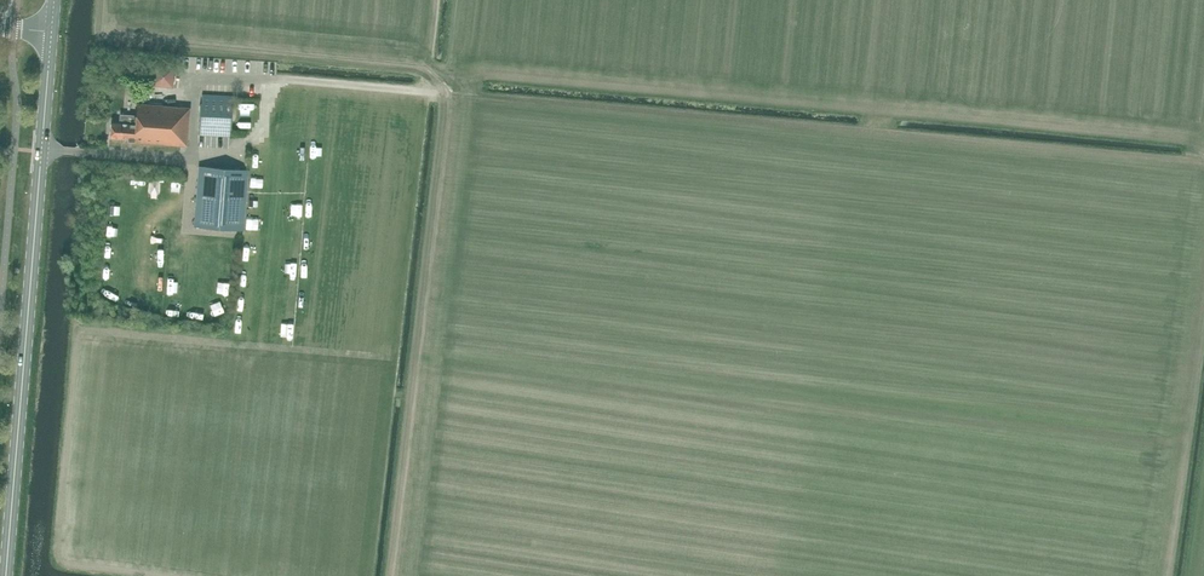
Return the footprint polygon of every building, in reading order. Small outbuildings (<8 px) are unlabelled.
[(171,85),(173,66),(142,63),(140,83),(171,85)] [(231,136),(232,97),(202,95),(201,104),(199,104),(198,135),(231,136)] [(186,146),(190,108),(136,104),(135,125),(110,123),(109,137),(134,139),(133,142),(186,146)] [(243,231),(247,171),(199,167),(195,227),(243,231)]
